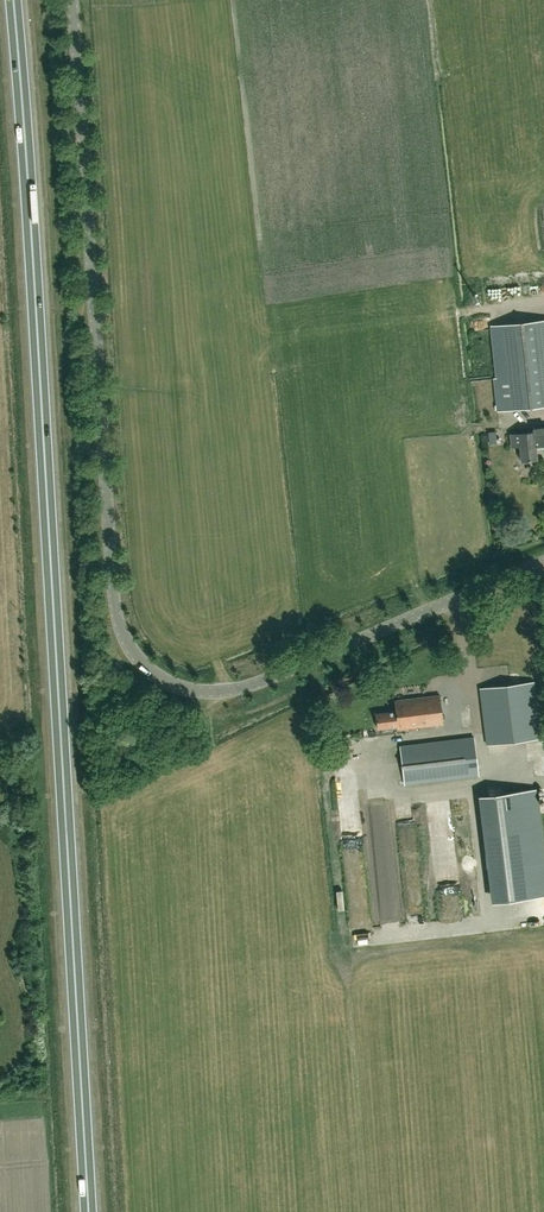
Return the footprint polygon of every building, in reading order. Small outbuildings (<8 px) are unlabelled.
[(491,326),(500,410),(543,405),(543,320),(491,326)] [(522,461),(537,459),(537,460),(537,459),(536,446),(543,445),(543,427),(533,428),(533,431),(510,434),(512,447),(520,446),(522,461)] [(495,448),(503,447),(502,432),(494,433),(495,448)] [(487,744),(540,738),(533,682),(480,688),(487,744)] [(443,724),(444,724),(440,695),(395,701),(396,711),(376,713),(378,728),(398,726),(398,729),(443,723),(443,724)] [(405,784),(479,775),(474,737),(400,746),(405,784)] [(478,796),(491,902),(543,895),(543,843),(537,789),(478,796)] [(426,829),(432,827),(428,807),(422,808),(426,829)]
